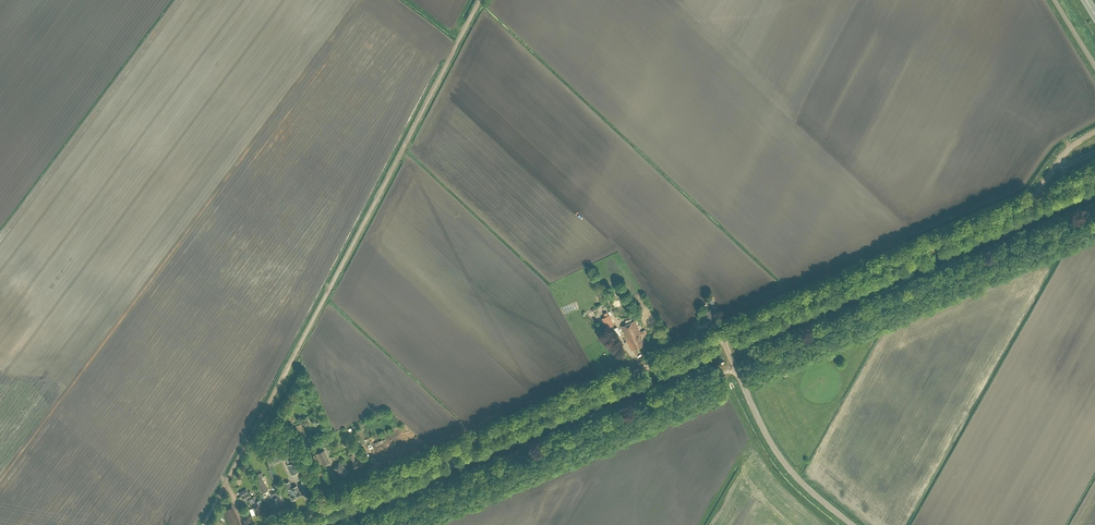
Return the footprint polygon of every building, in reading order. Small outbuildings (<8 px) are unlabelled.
[(708,320),(709,322),(716,320),(711,309),(707,310),(706,310),(704,310),(707,317),(706,317),(707,320),(708,320)] [(609,315),(607,311),(603,313),(605,316),(602,318),(607,329),(615,325),(610,314),(609,315)] [(621,326),(631,349),(644,344),(642,339),(641,335),(643,335),(643,334),(646,333),(645,329),(640,331),(635,320),(621,326)] [(355,430),(361,444),(365,443),(359,428),(355,430)] [(325,451),(321,453),(327,464),(330,462),(325,451)] [(351,462),(354,468),(363,465),(360,458),(355,460),(352,454),(350,455),(352,461),(351,462)] [(345,467),(339,461),(333,468),(336,471),(336,470),(343,475),(347,470),(345,468),(345,467)] [(294,462),(286,465),(291,475),(298,472),(294,462)] [(261,491),(262,493),(267,491),(261,476),(256,479),(257,481),(255,482),(259,492),(261,491)] [(299,489),(298,490),(296,485),(291,487),(288,480),(284,482),(289,493),(288,493),(291,499),(295,497),(295,496),(297,495),(297,496),(301,494),(299,489)] [(239,492),(243,499),(249,496),(245,488),(239,492)] [(272,498),(275,505),(281,503),(280,500),(281,499),(278,492),(276,493),(272,495),(273,497),(272,498)] [(247,498),(249,504),(251,507),(252,507),(255,514),(261,511),(256,500),(254,501),(252,496),(247,498)] [(229,524),(241,524),(232,506),(222,510),(229,524)]
